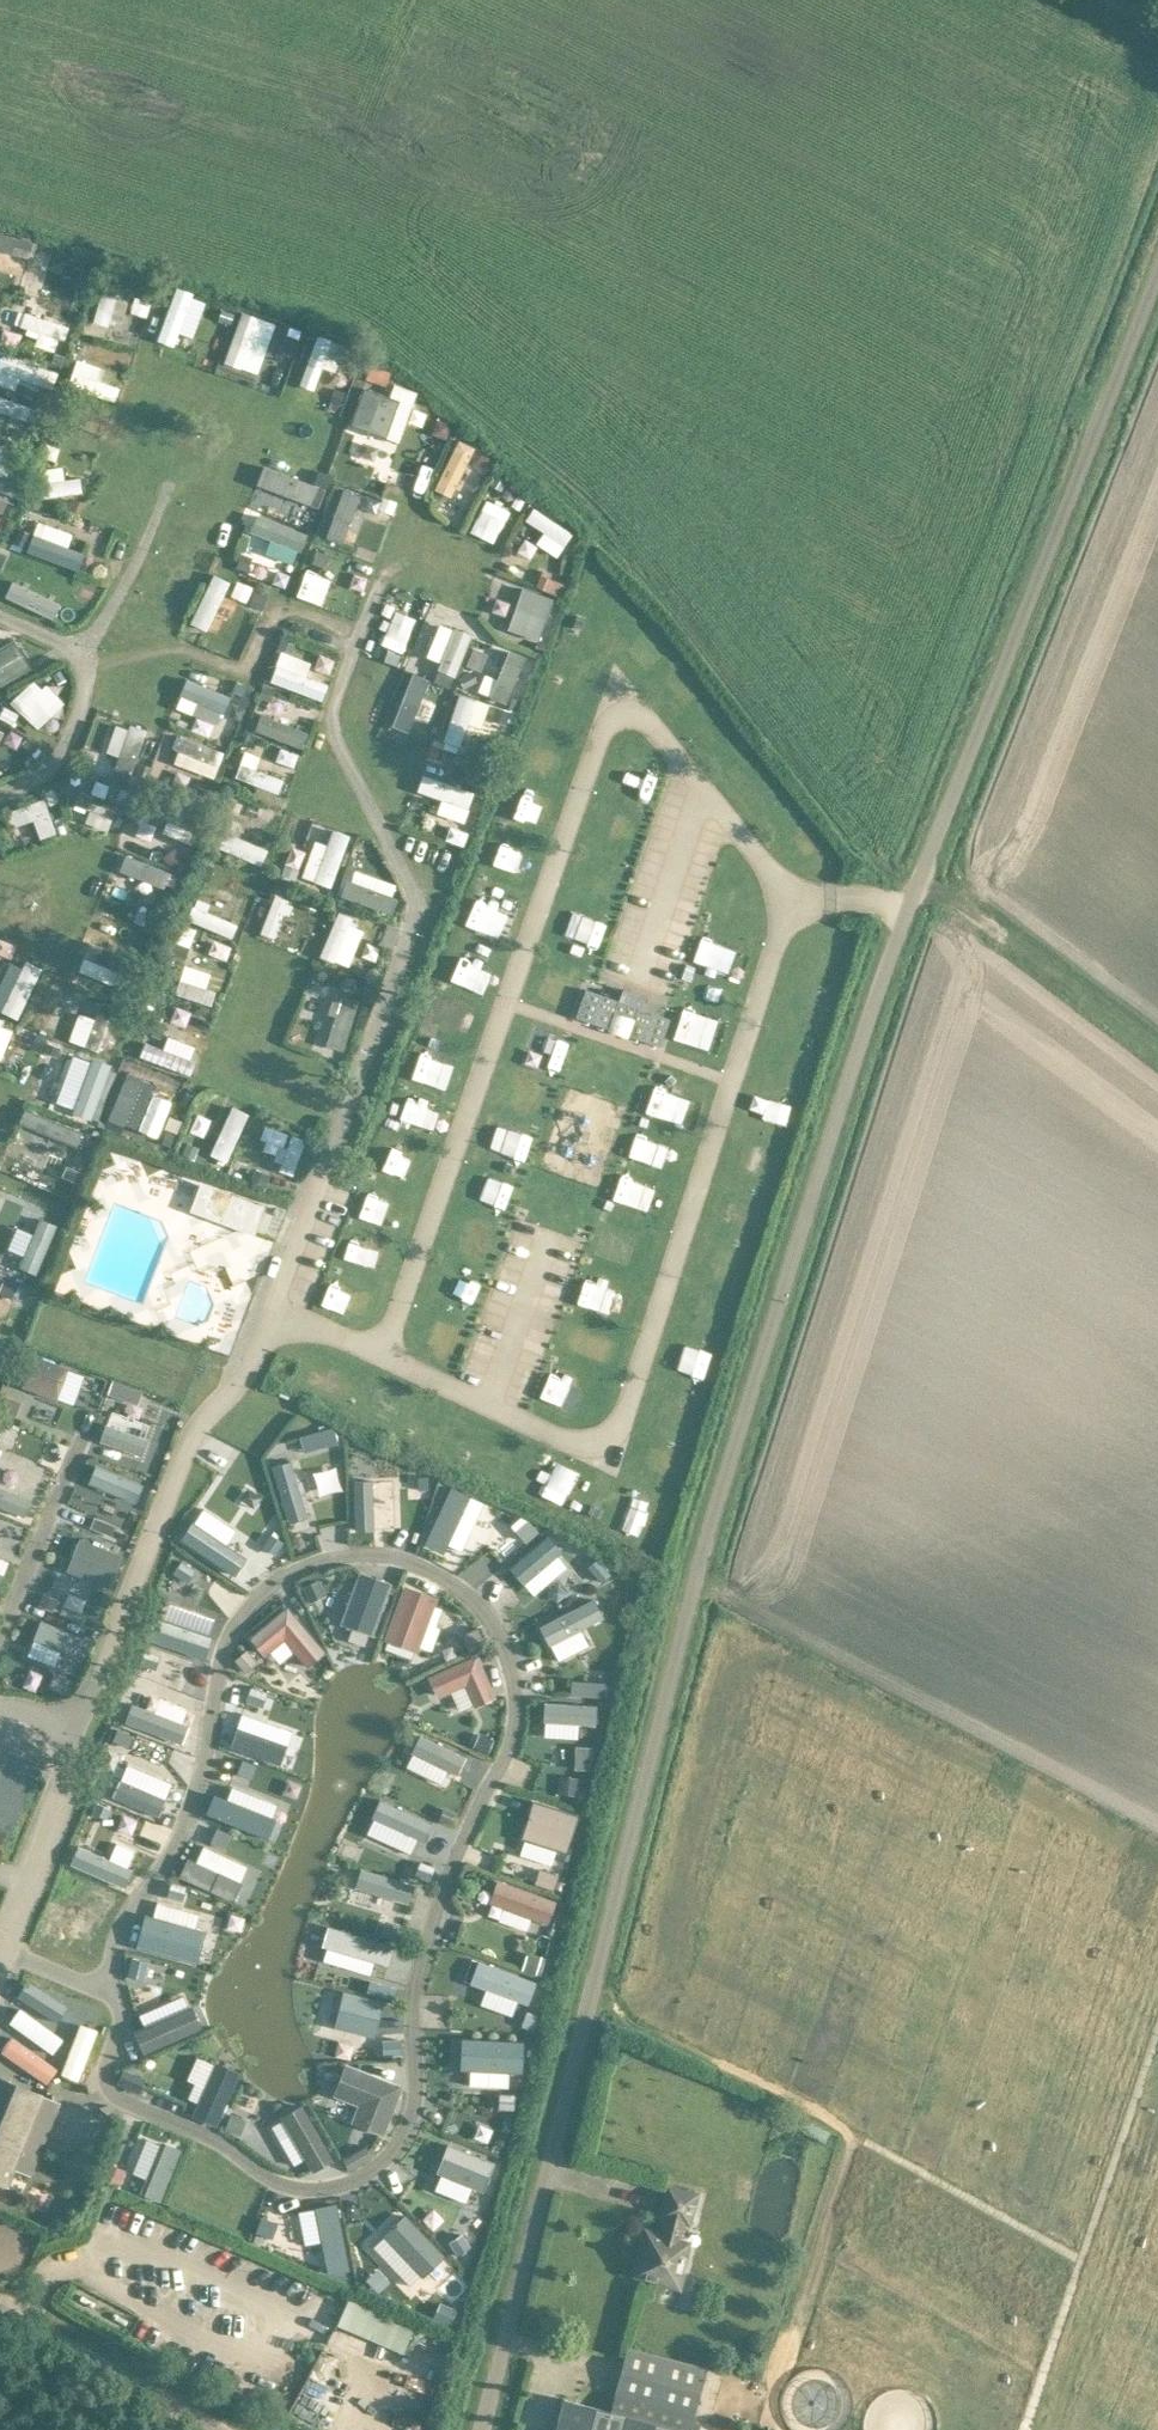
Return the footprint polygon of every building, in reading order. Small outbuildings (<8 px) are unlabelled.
[(143,286),(140,298),(151,300),(154,288),(143,286)] [(18,346),(40,353),(50,322),(10,308),(4,326),(23,332),(18,346)] [(298,329),(288,388),(302,391),(306,369),(320,372),(326,334),(298,329)] [(32,350),(0,351),(0,375),(33,374),(32,350)] [(371,366),(366,380),(384,387),(389,373),(371,366)] [(436,420),(433,428),(437,435),(445,438),(450,425),(436,420)] [(241,487),(288,503),(282,521),(296,525),(310,481),(250,461),(241,487)] [(22,480),(24,500),(67,494),(65,474),(22,480)] [(332,543),(347,491),(327,485),(312,537),(332,543)] [(362,512),(366,495),(350,492),(347,509),(362,512)] [(68,499),(64,509),(78,514),(82,504),(68,499)] [(385,500),(379,515),(388,518),(393,503),(385,500)] [(522,502),(505,525),(543,554),(560,531),(522,502)] [(251,549),(281,563),(293,536),(241,511),(234,525),(257,536),(251,549)] [(64,563),(67,552),(53,549),(58,528),(20,519),(13,551),(64,563)] [(503,551),(515,557),(523,542),(510,535),(503,551)] [(262,557),(253,578),(269,584),(278,563),(262,557)] [(38,592),(1,575),(0,578),(0,611),(24,622),(38,592)] [(532,641),(542,595),(505,586),(495,633),(532,641)] [(479,615),(494,617),(496,601),(481,599),(479,615)] [(439,623),(435,639),(419,636),(414,659),(423,661),(420,673),(443,679),(455,627),(439,623)] [(16,666),(0,640),(0,676),(16,666)] [(281,640),(277,649),(291,654),(294,645),(281,640)] [(499,697),(510,652),(492,648),(480,692),(499,697)] [(303,652),(298,668),(315,674),(320,658),(303,652)] [(280,655),(277,667),(260,662),(254,682),(307,698),(313,679),(293,673),(297,660),(280,655)] [(478,693),(481,676),(467,674),(464,691),(478,693)] [(165,690),(183,698),(175,715),(214,732),(236,684),(228,681),(221,697),(171,676),(165,690)] [(450,748),(469,698),(445,689),(426,738),(450,748)] [(286,746),(293,730),(247,711),(240,727),(286,746)] [(89,748),(116,758),(127,727),(101,718),(89,748)] [(157,752),(185,763),(194,741),(166,730),(157,752)] [(272,766),(275,754),(252,748),(249,759),(272,766)] [(82,752),(78,772),(93,775),(97,755),(82,752)] [(267,788),(270,769),(226,762),(224,782),(267,788)] [(426,795),(421,809),(452,821),(464,790),(408,769),(402,786),(426,795)] [(89,799),(94,783),(78,777),(72,793),(89,799)] [(52,787),(42,792),(48,806),(58,801),(52,787)] [(2,826),(8,842),(40,831),(28,796),(0,806),(0,826),(2,826)] [(225,798),(223,817),(238,818),(239,799),(225,798)] [(146,831),(176,842),(184,819),(133,801),(130,811),(151,818),(146,831)] [(134,839),(140,823),(125,817),(119,833),(134,839)] [(435,821),(430,838),(450,844),(455,827),(435,821)] [(207,832),(202,848),(239,860),(245,843),(207,832)] [(159,846),(147,854),(157,871),(170,863),(159,846)] [(336,864),(349,866),(351,849),(338,848),(336,864)] [(145,887),(152,865),(107,852),(100,874),(145,887)] [(284,865),(282,875),(294,878),(296,868),(284,865)] [(332,866),(326,897),(379,908),(385,877),(332,866)] [(243,933),(262,940),(277,897),(257,891),(243,933)] [(219,938),(223,917),(209,914),(213,897),(198,894),(197,898),(178,894),(170,927),(219,938)] [(138,907),(133,920),(145,924),(149,911),(138,907)] [(340,945),(349,918),(321,908),(304,957),(320,963),(322,958),(340,964),(347,947),(340,945)] [(609,920),(593,969),(611,974),(627,925),(609,920)] [(198,938),(192,953),(210,960),(216,946),(198,938)] [(26,966),(0,954),(0,1019),(1,1019),(26,966)] [(195,1007),(202,990),(190,985),(195,971),(170,962),(158,994),(195,1007)] [(353,971),(349,982),(362,987),(366,976),(353,971)] [(670,1019),(586,989),(576,1017),(608,1028),(607,1030),(627,1037),(628,1036),(660,1047),(670,1019)] [(80,1045),(82,1015),(59,1013),(57,1043),(80,1045)] [(299,1025),(317,1031),(321,1019),(303,1014),(299,1025)] [(278,1043),(311,1048),(314,1030),(281,1025),(278,1043)] [(175,1076),(182,1047),(146,1038),(139,1066),(175,1076)] [(9,1047),(0,1045),(0,1068),(3,1069),(9,1047)] [(425,1091),(432,1067),(397,1056),(389,1081),(425,1091)] [(59,1064),(54,1081),(40,1077),(34,1096),(46,1099),(43,1111),(60,1115),(73,1068),(59,1064)] [(393,1126),(395,1099),(379,1098),(377,1125),(393,1126)] [(139,1135),(146,1104),(129,1100),(122,1131),(139,1135)] [(211,1107),(189,1159),(207,1167),(230,1115),(211,1107)] [(13,1142),(27,1147),(30,1138),(56,1146),(62,1127),(10,1109),(6,1119),(19,1124),(13,1142)] [(483,1132),(510,1139),(514,1125),(487,1117),(483,1132)] [(253,1144),(263,1146),(258,1173),(280,1177),(288,1133),(256,1127),(253,1144)] [(54,1161),(67,1168),(75,1154),(62,1147),(54,1161)] [(352,1189),(345,1215),(369,1222),(376,1196),(352,1189)] [(234,1196),(223,1223),(253,1235),(264,1208),(234,1196)] [(0,1288),(0,1294),(11,1298),(17,1284),(3,1279),(0,1288)] [(528,1378),(525,1403),(548,1406),(551,1381),(528,1378)] [(112,1381),(108,1394),(119,1398),(124,1386),(112,1381)] [(87,1425),(80,1445),(123,1460),(130,1440),(87,1425)] [(332,1428),(319,1432),(324,1447),(337,1443),(332,1428)] [(318,1429),(302,1431),(304,1447),(319,1446),(318,1429)] [(276,1459),(256,1465),(272,1520),(293,1514),(276,1459)] [(167,1549),(230,1566),(236,1544),(197,1533),(205,1504),(182,1497),(167,1549)] [(614,1505),(606,1529),(623,1535),(632,1512),(614,1505)] [(515,1582),(549,1547),(531,1530),(497,1565),(515,1582)] [(358,1629),(378,1579),(346,1567),(327,1617),(358,1629)] [(318,1579),(303,1587),(310,1601),(325,1594),(318,1579)] [(402,1646),(422,1592),(392,1581),(372,1635),(402,1646)] [(284,1640),(307,1667),(326,1651),(287,1606),(249,1638),(265,1656),(284,1640)] [(25,1625),(20,1638),(55,1651),(60,1638),(25,1625)] [(476,1627),(462,1633),(469,1650),(484,1644),(476,1627)] [(245,1650),(233,1660),(245,1672),(256,1662),(245,1650)] [(436,1688),(445,1708),(481,1692),(462,1650),(414,1672),(424,1694),(436,1688)] [(393,1755),(440,1776),(450,1753),(404,1732),(393,1755)] [(478,1733),(473,1746),(487,1752),(492,1739),(478,1733)] [(39,1763),(0,1747),(0,1847),(3,1849),(39,1763)] [(547,1867),(562,1812),(517,1800),(502,1855),(547,1867)] [(539,1868),(534,1883),(554,1889),(558,1875),(539,1868)] [(473,1904),(484,1908),(481,1920),(511,1930),(515,1917),(533,1923),(541,1895),(481,1877),(473,1904)] [(171,1881),(167,1897),(181,1901),(185,1885),(171,1881)] [(372,1977),(381,1938),(314,1921),(304,1960),(372,1977)] [(528,1951),(523,1968),(536,1972),(542,1955),(528,1951)] [(513,2005),(520,1976),(459,1961),(453,1990),(513,2005)] [(370,1980),(367,1992),(393,1999),(396,1987),(370,1980)] [(144,1995),(133,2000),(138,2012),(150,2007),(144,1995)] [(526,2012),(520,2026),(533,2031),(539,2016),(526,2012)] [(446,2035),(445,2073),(484,2074),(483,2104),(490,2104),(491,2081),(508,2082),(509,2037),(446,2035)] [(399,2039),(382,2039),(382,2055),(399,2054),(399,2039)] [(0,2055),(0,2066),(55,2079),(60,2056),(3,2042),(0,2055)] [(181,2053),(171,2079),(191,2086),(201,2060),(181,2053)] [(203,2127),(230,2072),(203,2058),(176,2114),(203,2127)] [(336,2118),(368,2130),(386,2082),(330,2062),(319,2091),(343,2100),(336,2118)] [(122,2068),(116,2082),(137,2092),(143,2078),(122,2068)] [(39,2152),(59,2102),(0,2078),(0,2182),(7,2185),(14,2168),(30,2174),(39,2152)] [(516,2095),(500,2095),(500,2108),(516,2108),(516,2095)] [(267,2111),(276,2131),(265,2135),(278,2163),(293,2156),(300,2171),(320,2161),(292,2100),(267,2111)] [(230,2114),(224,2129),(238,2135),(245,2120),(230,2114)] [(824,2141),(830,2130),(803,2117),(798,2127),(824,2141)] [(147,2194),(160,2144),(129,2136),(124,2156),(134,2159),(126,2188),(147,2194)] [(364,2147),(343,2159),(349,2170),(371,2158),(364,2147)] [(107,2163),(102,2177),(120,2183),(125,2170),(107,2163)] [(696,2194),(690,2192),(667,2186),(659,2216),(665,2217),(661,2232),(644,2228),(637,2252),(640,2253),(634,2275),(679,2287),(683,2272),(679,2271),(687,2242),(679,2240),(683,2224),(688,2225),(696,2194)] [(225,2284),(247,2276),(243,2263),(220,2271),(225,2284)] [(398,2321),(387,2347),(401,2353),(412,2327),(398,2321)] [(694,2414),(706,2368),(627,2347),(610,2411),(682,2429),(698,2429),(702,2416),(694,2414)] [(379,2411),(404,2414),(406,2400),(381,2397),(379,2411)] [(610,2411),(564,2399),(555,2429),(682,2429),(610,2411)]
